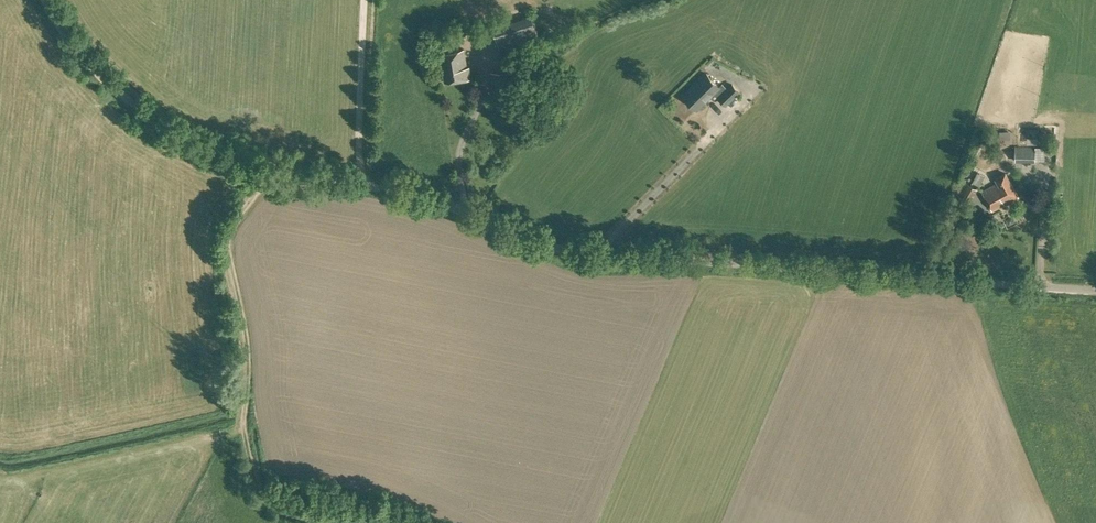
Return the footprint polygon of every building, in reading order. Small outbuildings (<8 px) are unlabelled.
[(500,49),(538,37),(532,16),(494,28),(500,49)] [(467,67),(464,49),(440,53),(445,82),(471,77),(469,66),(467,67)] [(521,95),(514,66),(491,71),(498,100),(521,95)] [(706,73),(683,96),(697,109),(710,96),(714,92),(719,97),(725,104),(726,104),(739,91),(732,84),(727,89),(722,84),(719,87),(706,73)] [(1045,142),(1045,132),(1035,131),(1034,141),(1045,142)] [(1035,162),(1036,147),(1015,146),(1014,162),(1035,162)] [(992,211),(1018,197),(1005,173),(995,179),(998,183),(982,192),(992,211)] [(971,202),(978,189),(965,181),(957,195),(971,202)]
